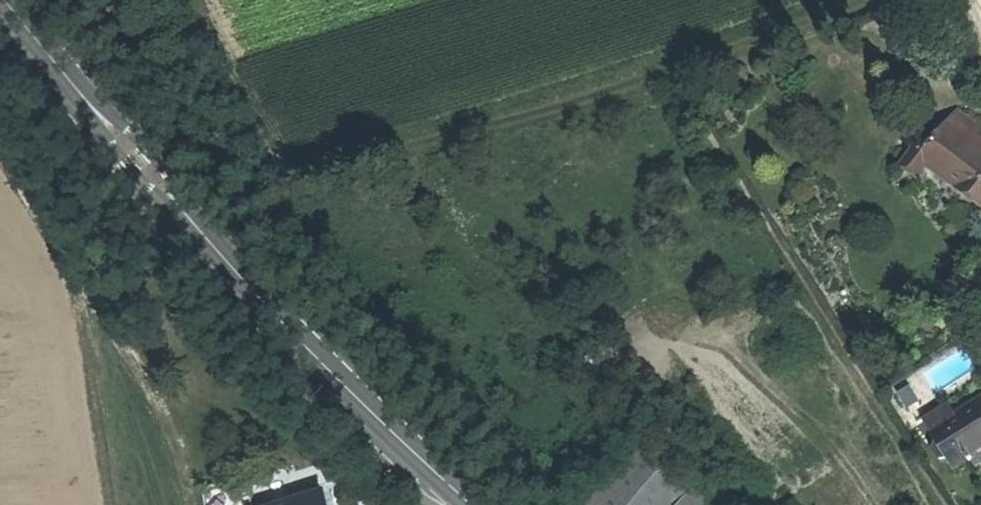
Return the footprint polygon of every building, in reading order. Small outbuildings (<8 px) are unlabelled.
[(959,112),(946,130),(945,129),(933,146),(926,155),(924,157),(932,163),(980,199),(980,129),(959,112)] [(933,146),(915,134),(910,129),(907,132),(900,142),(914,152),(917,149),(926,155),(933,146)] [(917,149),(914,152),(903,168),(919,180),(932,163),(924,157),(926,155),(917,149)] [(956,471),(974,460),(973,457),(980,452),(980,402),(949,422),(932,433),(938,443),(950,461),(956,471)] [(932,433),(949,422),(942,412),(926,423),(932,433)] [(950,461),(938,443),(935,450),(942,461),(950,461)] [(689,489),(634,445),(585,504),(676,504),(689,489)] [(689,489),(676,504),(709,504),(689,489)] [(325,495),(290,504),(329,504),(325,495)]
